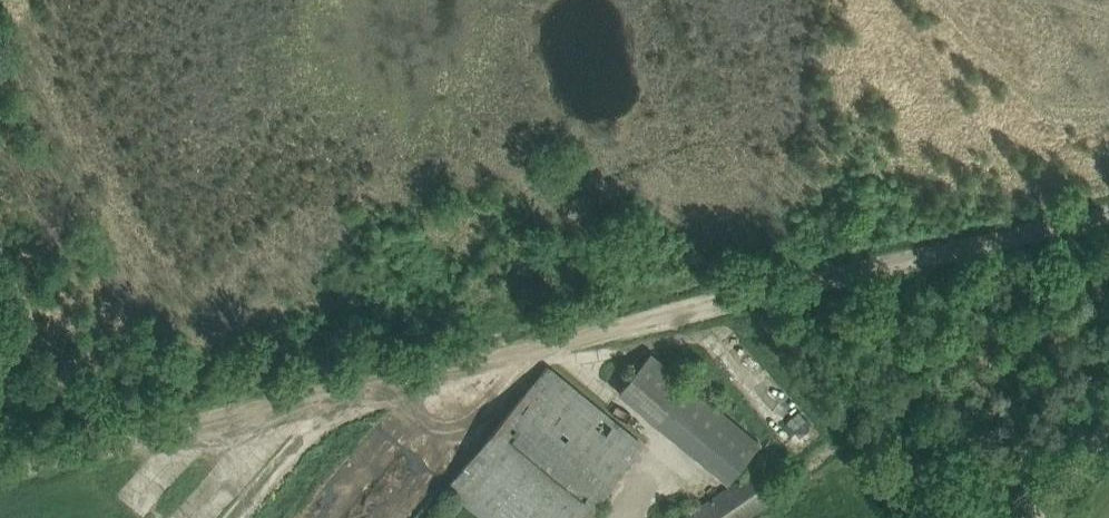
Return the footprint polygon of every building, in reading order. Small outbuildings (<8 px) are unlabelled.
[(620,392),(728,481),(760,443),(652,353),(620,392)] [(487,517),(584,517),(645,445),(549,365),(448,486),(487,517)] [(780,493),(762,466),(684,517),(742,517),(780,493)]
